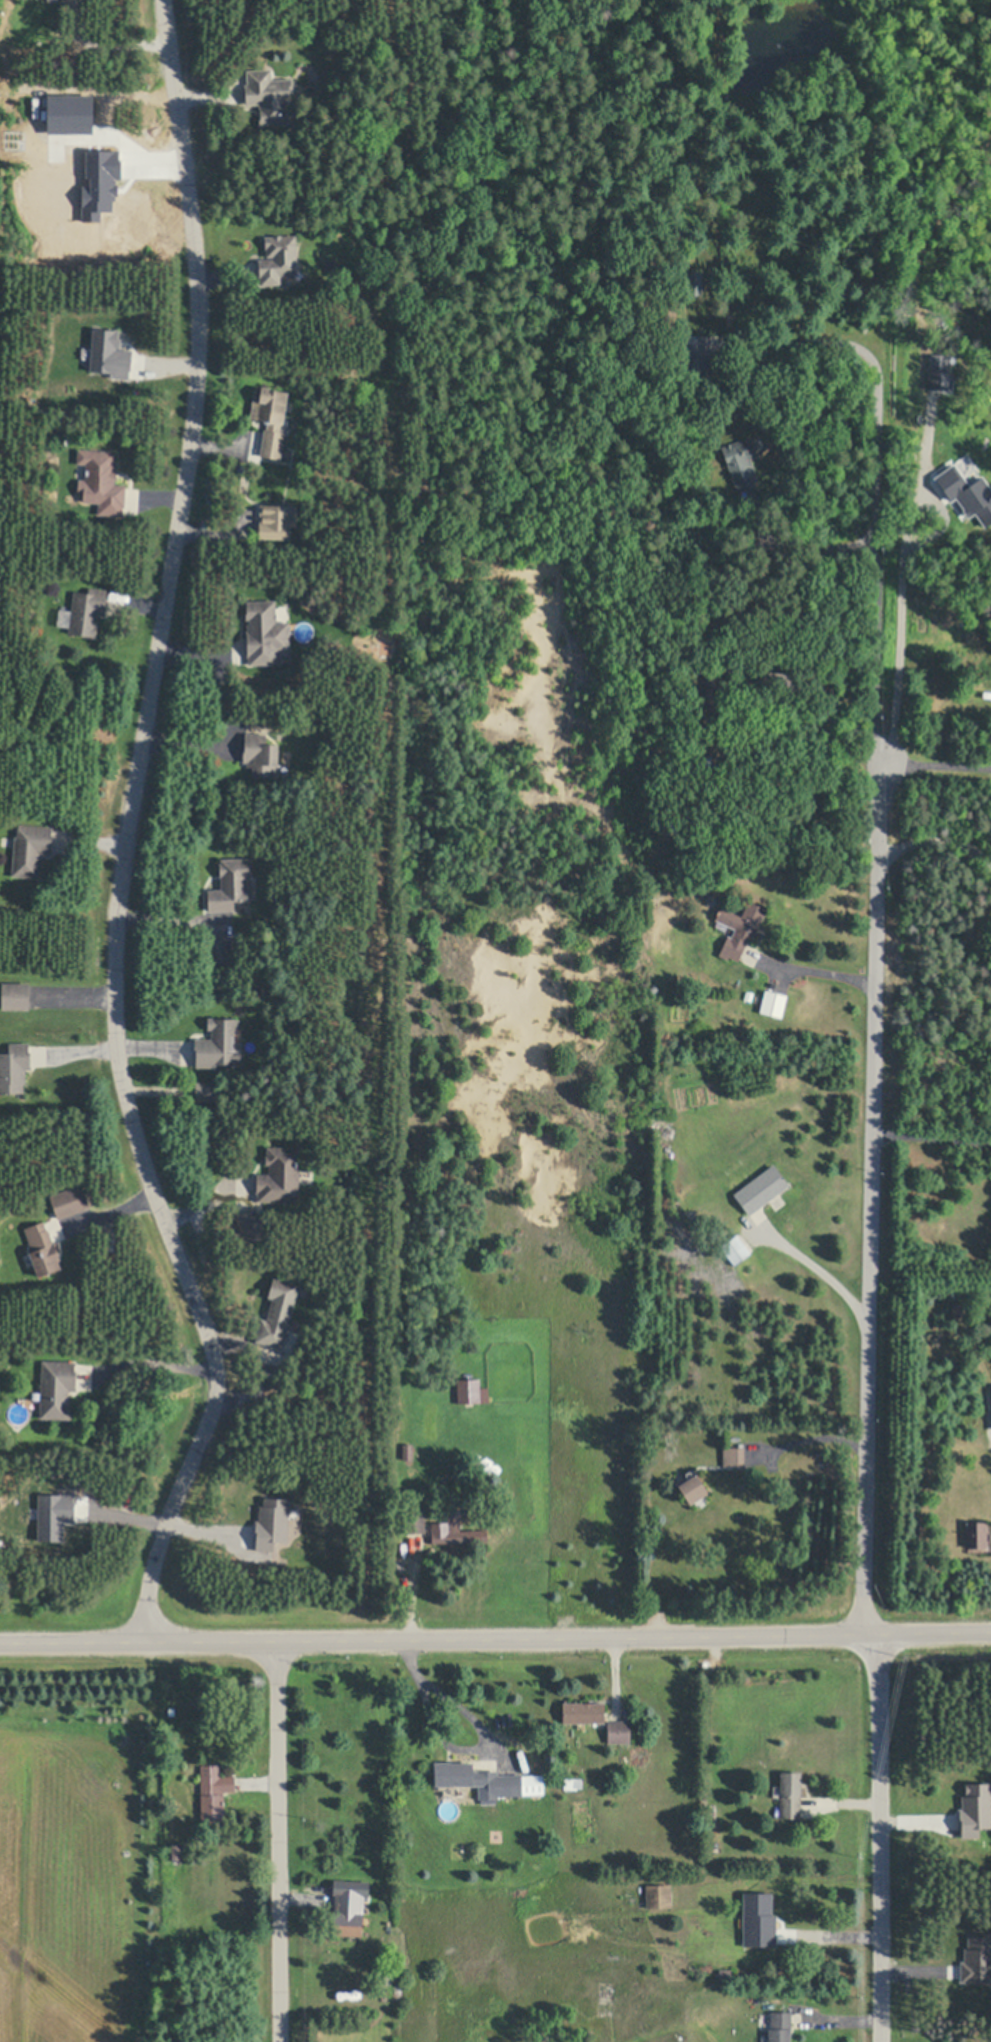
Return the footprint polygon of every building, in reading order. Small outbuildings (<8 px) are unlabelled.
[(272,70),(272,80),(293,80),(293,92),(290,93),(290,103),(287,103),(288,125),(261,126),(260,105),(246,106),(246,85),(248,85),(248,71),(272,70)] [(49,96),(48,126),(55,126),(55,135),(101,136),(102,97),(49,96)] [(87,223),(107,223),(107,213),(121,212),(120,181),(128,180),(127,151),(92,152),(93,179),(99,179),(99,187),(86,187),(87,223)] [(297,236),(298,274),(281,275),(281,285),(261,286),(261,278),(260,278),(259,260),(273,260),(273,257),(266,257),(266,249),(266,237),(297,236)] [(702,272),(702,295),(688,294),(689,272),(702,272)] [(127,379),(129,350),(116,349),(117,330),(89,329),(86,371),(107,373),(107,378),(127,379)] [(950,390),(951,356),(927,355),(925,389),(950,390)] [(711,357),(712,373),(706,373),(707,390),(684,391),(683,368),(680,368),(679,360),(682,359),(711,357)] [(288,395),(283,426),(281,425),(280,432),(285,433),(282,450),(291,452),(290,459),(281,457),(281,460),(261,456),(265,430),(267,431),(268,423),(250,420),(255,388),(271,390),(271,392),(288,395)] [(979,436),(967,467),(949,460),(955,444),(951,443),(957,427),(979,436)] [(759,481),(737,489),(721,447),(750,436),(758,456),(751,459),(759,481)] [(116,479),(116,484),(126,485),(125,507),(123,506),(123,516),(99,515),(99,504),(83,503),(84,494),(78,494),(79,480),(85,480),(87,465),(77,464),(78,449),(116,452),(115,461),(118,461),(116,479)] [(977,463),(990,474),(990,500),(965,480),(977,463)] [(952,464),(931,478),(946,502),(953,498),(966,518),(972,514),(981,527),(990,521),(990,494),(979,476),(965,485),(952,464)] [(298,506),(297,524),(291,523),(291,538),(259,537),(260,505),(298,506)] [(107,590),(106,599),(107,600),(105,616),(99,615),(96,638),(69,635),(74,591),(89,593),(90,588),(107,590)] [(276,601),(276,623),(289,622),(290,651),(282,651),(282,665),(250,665),(249,657),(248,657),(247,632),(248,632),(248,624),(250,624),(250,620),(246,620),(246,609),(247,609),(247,602),(276,601)] [(769,692),(750,697),(745,682),(764,677),(769,692)] [(278,746),(278,774),(253,774),(254,765),(249,765),(249,759),(245,759),(246,731),(267,732),(267,745),(278,746)] [(54,828),(52,855),(39,854),(39,859),(43,860),(42,874),(39,874),(39,879),(13,877),(16,838),(18,838),(19,825),(54,828)] [(235,911),(210,912),(209,891),(222,890),(221,860),(249,859),(250,881),(247,881),(248,902),(234,903),(235,911)] [(716,904),(709,907),(706,899),(713,896),(716,904)] [(767,909),(752,940),(749,939),(739,960),(729,955),(728,958),(720,954),(729,935),(732,936),(736,928),(716,918),(722,906),(742,916),(749,900),(767,909)] [(231,962),(210,963),(210,940),(230,939),(231,962)] [(29,985),(29,1011),(3,1011),(3,985),(29,985)] [(788,994),(782,1016),(761,1010),(766,989),(788,994)] [(754,992),(752,1000),(745,998),(747,990),(754,992)] [(214,1018),(214,1020),(238,1020),(238,1029),(235,1029),(235,1041),(237,1041),(237,1049),(243,1049),(243,1067),(197,1067),(197,1050),(196,1050),(196,1039),(212,1039),(212,1029),(209,1029),(209,1018),(214,1018)] [(23,1091),(0,1091),(0,1053),(10,1053),(10,1043),(30,1042),(31,1068),(25,1068),(26,1084),(23,1084),(23,1091)] [(218,1084),(217,1102),(196,1102),(196,1083),(218,1084)] [(670,1120),(670,1131),(655,1130),(655,1120),(670,1120)] [(300,1171),(299,1202),(257,1202),(257,1176),(270,1176),(270,1165),(267,1165),(267,1149),(297,1149),(297,1171),(300,1171)] [(789,1184),(749,1214),(734,1193),(774,1163),(789,1184)] [(90,1209),(59,1220),(51,1197),(83,1186),(90,1209)] [(267,1239),(247,1247),(236,1217),(256,1209),(267,1239)] [(43,1221),(46,1230),(48,1229),(53,1243),(54,1243),(60,1259),(58,1260),(62,1271),(38,1279),(30,1255),(34,1254),(24,1227),(43,1221)] [(750,1253),(733,1265),(719,1247),(737,1234),(750,1253)] [(293,1321),(290,1333),(288,1332),(283,1350),(256,1343),(262,1321),(268,1323),(274,1300),(269,1299),(274,1280),(300,1287),(291,1321),(293,1321)] [(967,1318),(953,1318),(953,1305),(967,1305),(967,1318)] [(78,1360),(77,1388),(70,1388),(69,1417),(42,1416),(44,1359),(78,1360)] [(479,1403),(478,1380),(456,1380),(457,1404),(479,1403)] [(413,1460),(403,1460),(403,1444),(413,1444),(413,1460)] [(744,1466),(724,1466),(724,1448),(744,1448),(744,1466)] [(707,1492),(690,1503),(679,1486),(696,1475),(707,1492)] [(36,1542),(62,1542),(62,1524),(73,1524),(72,1495),(35,1495),(36,1542)] [(290,1501),(287,1545),(274,1544),(273,1552),(256,1551),(258,1535),(256,1535),(257,1521),(259,1522),(260,1507),(264,1507),(265,1499),(290,1501)] [(424,1531),(405,1532),(405,1510),(423,1509),(424,1531)] [(449,1521),(449,1530),(488,1528),(488,1540),(432,1542),(431,1521),(449,1521)] [(987,1524),(987,1548),(967,1548),(967,1524),(987,1524)] [(605,1722),(563,1722),(563,1703),(605,1703),(605,1722)] [(631,1740),(608,1741),(608,1720),(631,1719),(631,1740)] [(474,1760),(474,1770),(499,1769),(499,1774),(523,1773),(523,1775),(545,1775),(545,1793),(523,1793),(523,1795),(499,1795),(499,1797),(497,1797),(497,1803),(482,1803),(482,1798),(480,1798),(480,1782),(436,1782),(436,1760),(474,1760)] [(221,1761),(221,1773),(235,1773),(235,1788),(224,1788),(224,1820),(202,1820),(202,1761),(221,1761)] [(801,1769),(801,1817),(781,1817),(781,1769),(801,1769)] [(582,1780),(582,1789),(564,1788),(565,1779),(582,1780)] [(966,1780),(990,1780),(990,1825),(979,1825),(979,1834),(961,1835),(961,1827),(960,1827),(960,1806),(962,1806),(962,1793),(966,1793),(966,1780)] [(178,1860),(179,1845),(170,1845),(169,1860),(178,1860)] [(369,1880),(369,1895),(364,1894),(362,1935),(334,1934),(335,1893),(333,1893),(334,1879),(369,1880)] [(674,1906),(649,1907),(648,1882),(673,1882),(674,1906)] [(741,1947),(775,1947),(775,1915),(771,1915),(770,1893),(740,1893),(741,1947)] [(786,1905),(787,1920),(790,1920),(791,1945),(773,1946),(773,1926),(755,1927),(755,1906),(786,1905)] [(969,1935),(990,1936),(990,1980),(967,1979),(967,1981),(961,1981),(962,1961),(966,1961),(966,1947),(969,1947),(969,1935)] [(732,1978),(720,1978),(720,1970),(731,1970),(732,1978)] [(790,2036),(790,2041),(769,2041),(769,2028),(772,2028),(772,2011),(792,2011),(792,2036),(790,2036)]
